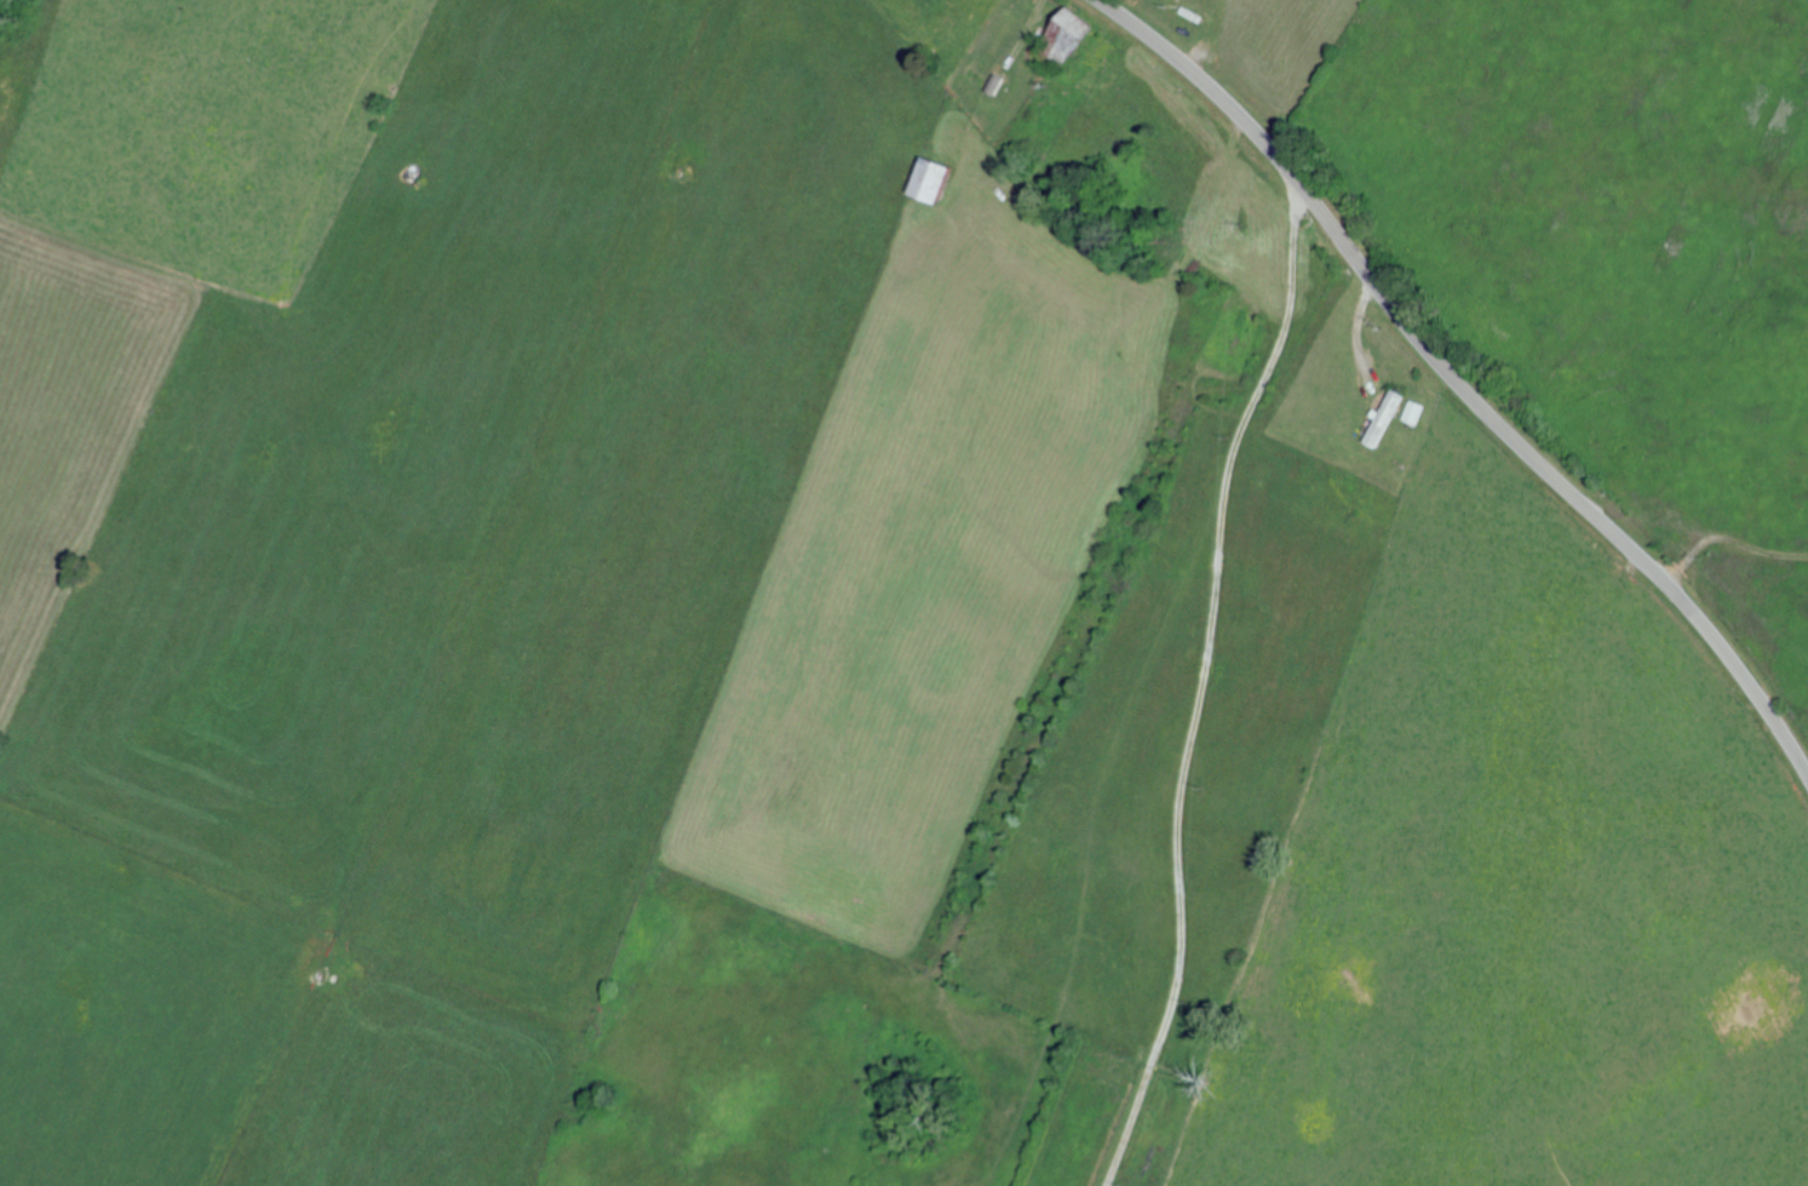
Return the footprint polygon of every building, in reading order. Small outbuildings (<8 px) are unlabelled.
[(1051,42),(1045,50),(1060,62),(1089,25),(1063,5),(1040,34),(1051,42)] [(933,204),(947,167),(918,156),(904,193),(933,204)] [(1359,442),(1374,449),(1401,395),(1388,389),(1374,415),(1373,415),(1359,442)] [(1422,406),(1407,400),(1400,419),(1415,425),(1422,406)]
